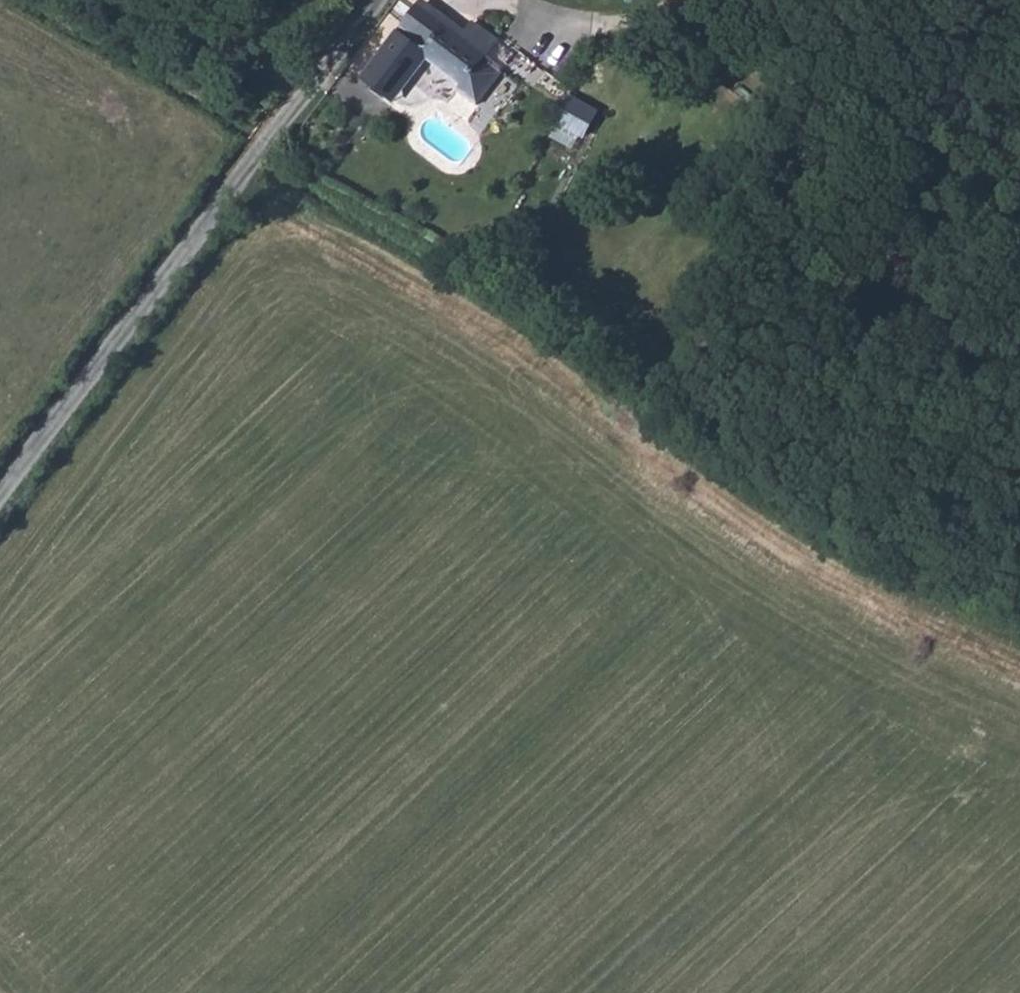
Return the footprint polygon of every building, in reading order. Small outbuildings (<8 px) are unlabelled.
[(405,25),(365,78),(392,97),(410,73),(416,78),(430,60),(465,87),(459,93),(480,110),(506,76),(488,62),(501,44),(476,25),(464,41),(432,16),(418,35),(405,25)] [(588,139),(599,108),(567,96),(555,127),(588,139)]
